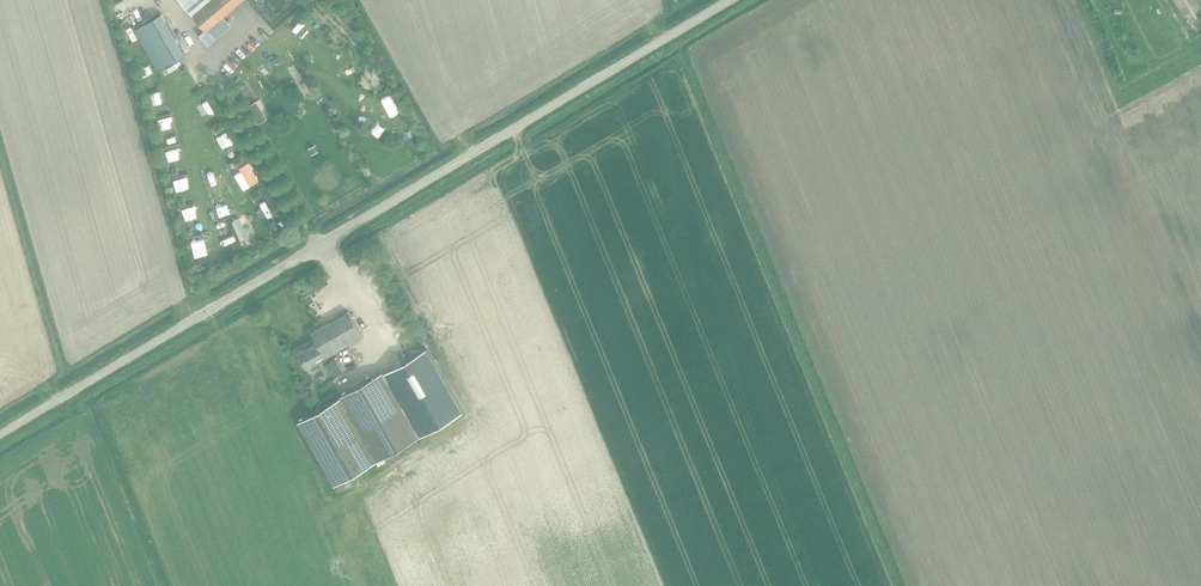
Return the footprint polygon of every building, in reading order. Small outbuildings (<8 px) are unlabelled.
[(192,15),(205,30),(223,15),(242,0),(210,0),(192,15)] [(133,29),(157,70),(185,54),(161,13),(133,29)] [(154,84),(156,91),(171,87),(169,80),(154,84)] [(204,102),(216,96),(214,90),(201,95),(204,102)] [(162,109),(164,120),(175,118),(173,107),(162,109)] [(219,128),(223,140),(238,135),(234,122),(219,128)] [(219,132),(213,134),(217,143),(223,141),(219,132)] [(247,177),(260,172),(253,156),(240,162),(247,177)] [(189,165),(176,168),(179,180),(192,178),(189,165)] [(221,184),(208,189),(213,202),(225,197),(221,184)] [(273,190),(263,193),(267,208),(277,206),(273,190)] [(190,210),(200,206),(197,196),(187,200),(190,210)] [(252,213),(240,217),(244,228),(255,225),(252,213)] [(198,237),(202,246),(211,242),(208,233),(198,237)] [(322,355),(323,356),(361,335),(347,310),(310,331),(315,341),(297,351),(304,365),(322,355)] [(426,346),(297,421),(333,484),(417,435),(462,410),(426,346)] [(326,363),(333,376),(342,371),(334,358),(326,363)]
